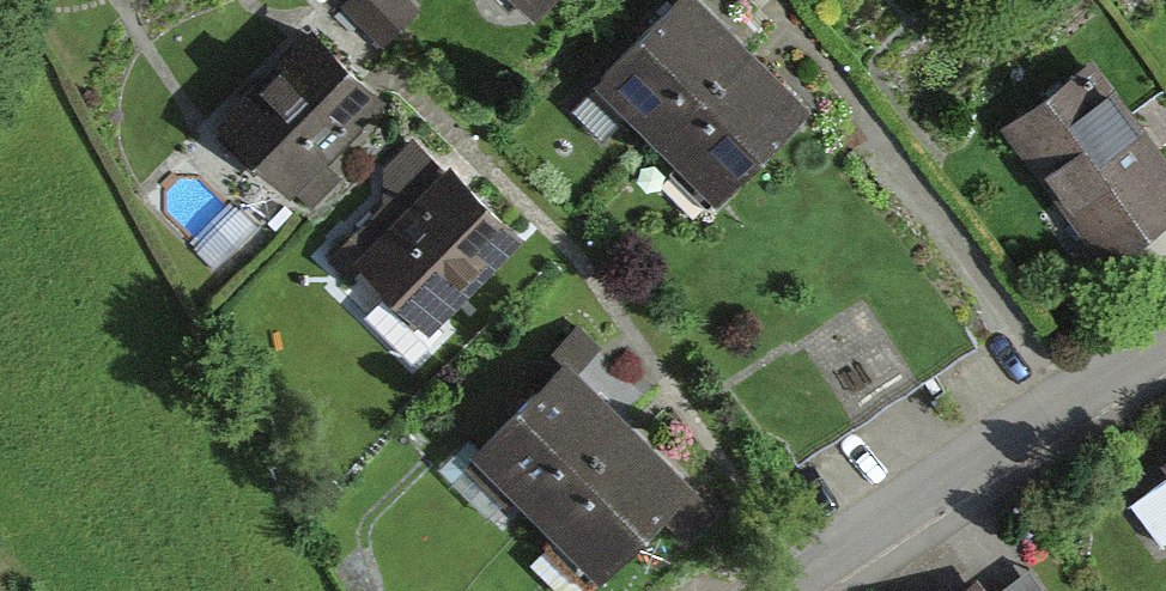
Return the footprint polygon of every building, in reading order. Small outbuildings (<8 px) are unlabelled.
[(343,2),(383,41),(419,4),(415,0),(345,0),(343,2)] [(539,12),(550,0),(526,0),(539,12)] [(597,75),(713,192),(807,100),(709,0),(673,0),(597,75)] [(384,89),(315,21),(221,115),(313,207),(347,172),(324,148),(364,108),(384,89)] [(1101,254),(1165,208),(1165,151),(1154,135),(1096,54),(1004,120),(1101,254)] [(372,267),(430,321),(521,226),(454,162),(384,236),(363,216),(323,259),(353,287),(372,267)] [(471,447),(593,573),(660,509),(689,539),(722,508),(583,363),(605,342),(578,315),(550,342),(565,358),(471,447)] [(1021,568),(990,590),(1038,590),(1021,568)] [(975,576),(955,590),(986,590),(975,576)]
